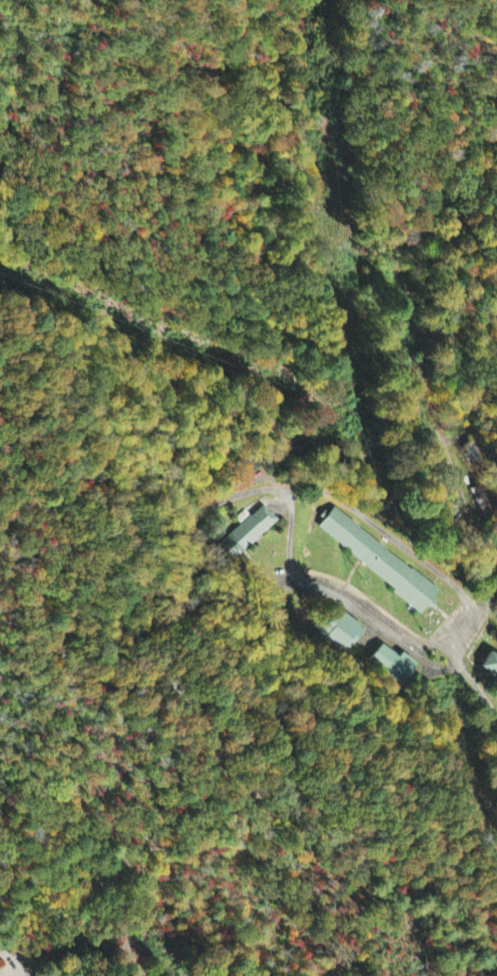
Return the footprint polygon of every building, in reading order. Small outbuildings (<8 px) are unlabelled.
[(461,443),(476,436),(486,464),(474,468),(461,443)] [(488,477),(496,500),(496,511),(480,517),(469,485),(488,477)] [(333,504),(440,589),(419,612),(316,525),(333,504)] [(221,546),(234,561),(276,521),(262,506),(221,546)] [(343,655),(364,632),(337,607),(316,631),(343,655)] [(402,654),(398,659),(382,646),(369,662),(400,688),(417,666),(402,654)] [(487,654),(478,672),(496,681),(496,658),(487,654)]
